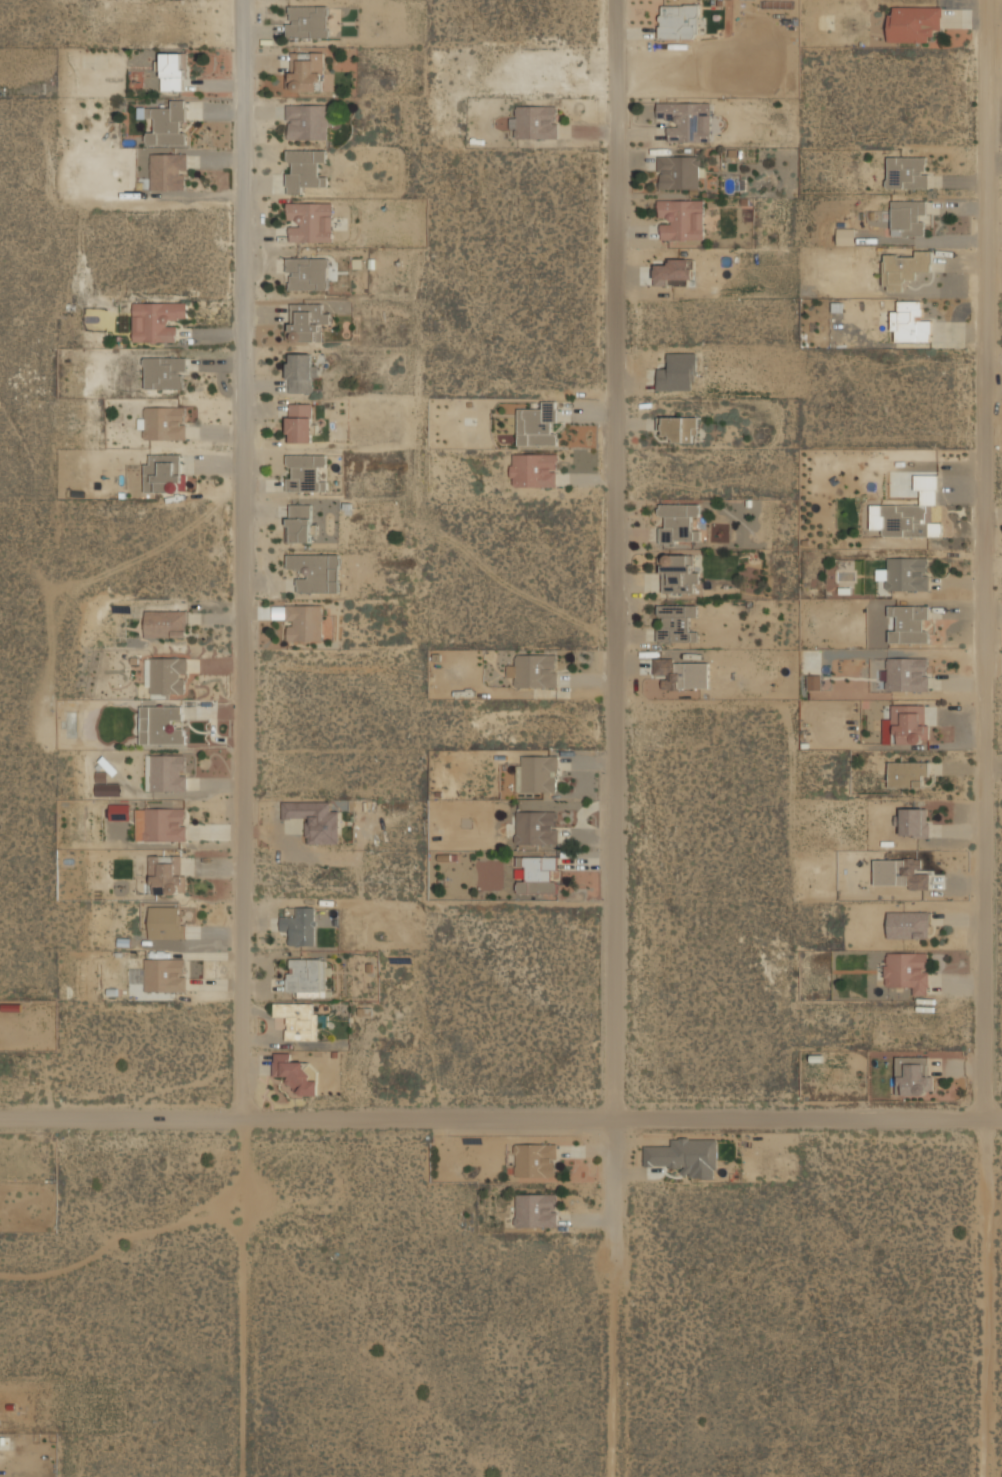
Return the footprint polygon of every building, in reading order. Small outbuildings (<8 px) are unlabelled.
[(699,39),(699,4),(659,4),(659,39),(699,39)] [(328,5),(286,5),(286,38),(328,38),(328,5)] [(888,41),(931,41),(931,30),(941,30),(941,5),(888,5),(888,41)] [(290,51),(290,91),(325,91),(325,51),(290,51)] [(162,90),(186,90),(186,52),(162,52),(162,90)] [(137,107),(137,118),(154,118),(154,132),(146,132),(146,146),(186,145),(185,99),(170,99),(170,107),(137,107)] [(668,141),(711,141),(711,102),(657,102),(657,120),(668,120),(668,141)] [(286,139),(329,139),(329,104),(286,104),(286,139)] [(557,138),(557,106),(511,106),(511,138),(557,138)] [(286,194),(305,194),(305,186),(326,185),(326,175),(318,175),(317,163),(326,163),(325,148),(286,149),(287,168),(286,168),(286,194)] [(187,189),(187,153),(150,153),(150,189),(187,189)] [(701,155),(658,155),(658,188),(701,188),(701,155)] [(928,188),(928,156),(887,156),(887,188),(928,188)] [(704,239),(704,199),(660,199),(660,239),(704,239)] [(891,236),(925,236),(925,199),(891,199),(891,236)] [(333,202),(287,202),(287,242),(333,242),(333,202)] [(837,244),(854,244),(854,228),(837,228),(837,244)] [(930,252),(882,253),(883,291),(903,290),(902,280),(914,280),(914,271),(930,271),(930,252)] [(328,289),(328,257),(286,257),(286,289),(328,289)] [(891,310),(891,341),(932,341),(932,320),(922,320),(922,300),(898,300),(898,310),(891,310)] [(187,301),(132,301),(132,342),(177,342),(177,320),(187,320),(187,301)] [(321,323),(330,323),(330,312),(322,312),(322,303),(290,302),(289,341),(321,342),(321,323)] [(122,313),(120,330),(127,331),(129,313),(122,313)] [(696,352),(668,352),(668,370),(657,370),(657,390),(696,390),(696,352)] [(286,353),(286,392),(316,392),(316,353),(286,353)] [(145,389),(185,389),(185,356),(145,356),(145,389)] [(518,447),(557,446),(557,400),(540,400),(541,408),(518,409),(518,447)] [(313,402),(286,402),(286,442),(313,442),(313,402)] [(186,440),(186,406),(144,406),(144,416),(138,416),(138,430),(143,430),(143,439),(186,440)] [(697,416),(663,416),(663,440),(697,440),(697,416)] [(196,491),(196,473),(181,474),(181,453),(145,454),(146,492),(196,491)] [(558,453),(510,453),(510,486),(558,486),(558,453)] [(326,454),(286,454),(286,491),(326,491),(326,454)] [(700,541),(700,529),(692,529),(691,515),(699,515),(699,503),(659,503),(659,522),(660,542),(700,541)] [(287,542),(312,542),(312,504),(287,504),(287,542)] [(882,536),(927,536),(927,504),(882,504),(882,536)] [(340,593),(340,554),(286,554),(286,570),(297,570),(297,593),(340,593)] [(662,554),(661,592),(693,593),(693,583),(699,583),(700,567),(691,567),(691,555),(662,554)] [(928,590),(929,557),(887,556),(887,568),(876,568),(875,579),(885,580),(885,590),(928,590)] [(286,604),(286,641),(322,641),(322,604),(286,604)] [(657,641),(698,642),(698,631),(688,631),(689,617),(696,617),(696,604),(658,604),(657,641)] [(928,605),(888,605),(888,615),(897,615),(897,630),(889,630),(889,643),(928,643),(928,605)] [(145,637),(187,637),(187,609),(145,609),(145,637)] [(557,687),(557,653),(516,654),(516,665),(507,665),(507,676),(516,676),(516,687),(557,687)] [(186,657),(150,657),(150,693),(186,693),(186,657)] [(929,692),(929,657),(885,657),(885,692),(929,692)] [(820,676),(809,676),(809,689),(820,689),(820,676)] [(892,744),(928,744),(929,704),(892,704),(892,744)] [(140,744),(184,744),(184,706),(140,706),(140,744)] [(146,792),(187,792),(187,754),(146,754),(146,792)] [(558,755),(517,755),(517,792),(558,792),(558,755)] [(888,787),(924,787),(924,779),(927,779),(927,762),(888,762),(888,787)] [(121,795),(121,783),(96,784),(96,796),(121,795)] [(339,811),(331,811),(331,802),(282,802),(282,818),(306,818),(307,843),(340,843),(339,811)] [(109,804),(109,820),(130,820),(130,804),(109,804)] [(186,841),(186,807),(135,807),(135,841),(186,841)] [(930,807),(900,807),(900,837),(930,837),(930,807)] [(515,845),(557,845),(557,810),(515,811),(516,822),(504,822),(504,835),(515,835),(515,845)] [(150,894),(186,894),(186,854),(150,854),(150,894)] [(555,856),(517,856),(517,867),(524,867),(524,880),(517,880),(517,894),(558,894),(558,880),(555,880),(555,856)] [(184,939),(184,906),(149,906),(149,939),(184,939)] [(316,946),(316,907),(296,906),(296,916),(281,916),(281,929),(291,929),(291,946),(316,946)] [(887,940),(930,940),(930,912),(887,912),(887,940)] [(930,952),(884,952),(884,986),(910,986),(910,996),(930,996),(930,952)] [(186,992),(186,958),(145,958),(145,968),(132,968),(132,982),(145,982),(145,992),(186,992)] [(286,958),(286,992),(322,992),(322,958),(286,958)] [(316,1002),(273,1003),(274,1018),(284,1018),(285,1041),(316,1041),(316,1002)] [(273,1080),(297,1080),(297,1096),(316,1096),(316,1061),(293,1061),(293,1052),(273,1052),(273,1080)] [(896,1094),(932,1094),(932,1056),(896,1056),(896,1094)] [(716,1139),(671,1139),(671,1146),(644,1146),(644,1167),(682,1167),(682,1177),(716,1177),(716,1139)] [(514,1143),(514,1181),(557,1181),(557,1143),(514,1143)] [(558,1228),(558,1193),(515,1193),(515,1228),(558,1228)]
